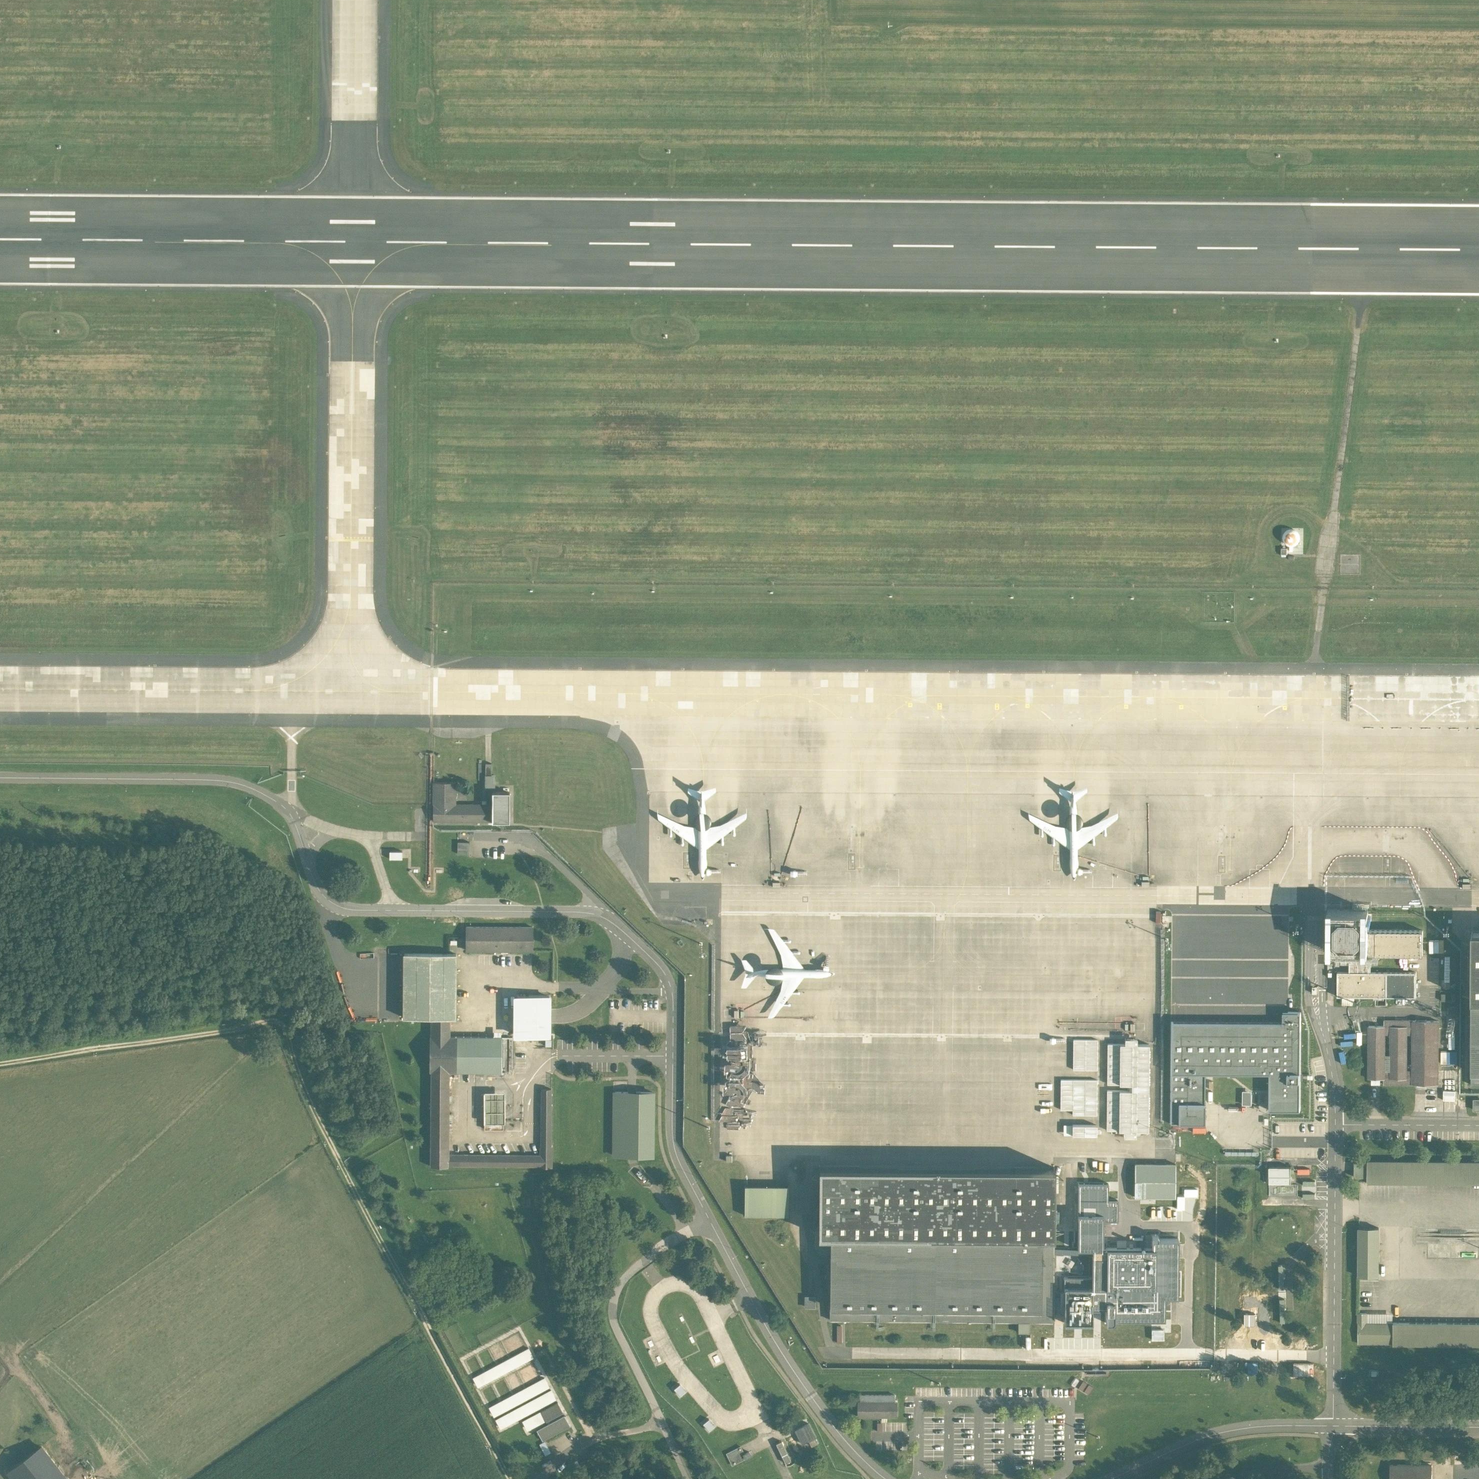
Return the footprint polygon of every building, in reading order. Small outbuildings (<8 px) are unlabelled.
[(1286,544),(1289,546),(1289,551),(1293,551),(1293,546),(1296,544),(1299,541),(1300,538),(1299,534),(1296,531),(1293,529),(1289,529),(1286,531),(1283,534),(1282,537),(1283,541),(1286,544)] [(485,775),(485,788),(495,788),(495,781),(495,775),(491,775),(485,775)] [(456,782),(433,782),(433,821),(491,822),(491,820),(492,804),(456,803),(456,782)] [(491,820),(508,821),(509,792),(492,792),(492,804),(491,820)] [(470,842),(459,841),(458,854),(470,854),(470,842)] [(404,856),(403,849),(391,849),(392,857),(404,856)] [(1327,950),(1368,951),(1368,930),(1368,910),(1327,910),(1327,950)] [(533,927),(467,926),(467,951),(533,951),(533,927)] [(1422,955),(1422,930),(1368,930),(1368,951),(1349,972),(1338,972),(1337,996),(1415,997),(1415,973),(1370,972),(1370,954),(1422,955)] [(1472,931),(1471,1085),(1478,1085),(1478,932),(1472,931)] [(461,955),(406,954),(406,1017),(430,1017),(429,1166),(554,1167),(554,1089),(542,1089),(542,1153),(453,1153),(454,1074),(504,1074),(504,1036),(453,1036),(454,1018),(461,1018),(461,955)] [(513,995),(513,1037),(550,1037),(551,995),(513,995)] [(1188,1022),(1171,1022),(1171,1076),(1170,1122),(1203,1122),(1204,1073),(1236,1073),(1269,1073),(1270,1073),(1269,1109),(1299,1109),(1300,1012),(1288,1012),(1283,1012),(1283,1023),(1268,1023),(1229,1022),(1188,1022)] [(1442,1019),(1386,1019),(1386,1027),(1370,1027),(1370,1079),(1415,1079),(1415,1085),(1442,1085),(1442,1019)] [(1442,1052),(1442,1061),(1455,1062),(1455,1053),(1442,1052)] [(633,1090),(614,1090),(614,1157),(658,1157),(658,1090),(633,1090)] [(508,1122),(508,1091),(487,1092),(488,1122),(508,1122)] [(1368,1160),(1368,1161),(1368,1177),(1367,1182),(1478,1183),(1478,1161),(1368,1160)] [(1368,1177),(1368,1161),(1354,1161),(1354,1162),(1354,1177),(1368,1177)] [(1295,1163),(1271,1163),(1271,1184),(1295,1183),(1295,1163)] [(1068,1170),(820,1169),(820,1233),(1068,1233),(1068,1170)] [(1139,1170),(1139,1196),(1175,1197),(1180,1197),(1181,1171),(1139,1170)] [(1113,1183),(1078,1183),(1078,1248),(1093,1249),(1093,1308),(1105,1308),(1105,1321),(1174,1321),(1174,1300),(1183,1300),(1183,1241),(1157,1241),(1157,1251),(1111,1251),(1111,1223),(1122,1223),(1122,1201),(1112,1201),(1113,1183)] [(788,1185),(744,1185),(744,1215),(788,1216),(788,1191),(788,1185)] [(1359,1228),(1358,1228),(1358,1277),(1378,1277),(1379,1228),(1359,1228)] [(1058,1237),(832,1239),(833,1320),(1059,1318),(1058,1237)] [(808,1296),(804,1296),(804,1307),(809,1307),(815,1307),(815,1296),(808,1296)] [(1366,1314),(1358,1314),(1357,1344),(1393,1345),(1393,1323),(1366,1323),(1366,1314)] [(1393,1323),(1393,1345),(1478,1345),(1478,1324),(1393,1323)] [(1153,1339),(1166,1339),(1166,1329),(1154,1329),(1153,1339)] [(533,1350),(474,1379),(479,1389),(537,1359),(533,1350)] [(544,1378),(489,1407),(501,1430),(556,1401),(544,1378)] [(860,1401),(857,1401),(857,1402),(857,1417),(897,1417),(897,1401),(894,1401),(860,1401)] [(559,1403),(523,1421),(528,1430),(563,1412),(559,1403)] [(566,1416),(540,1431),(547,1443),(573,1428),(566,1416)] [(705,1422),(712,1429),(716,1425),(709,1418),(705,1422)] [(808,1424),(794,1431),(801,1445),(815,1438),(808,1424)] [(786,1439),(779,1441),(786,1461),(792,1459),(786,1439)] [(9,1469),(17,1478),(72,1478),(47,1443),(9,1469)] [(740,1447),(726,1453),(731,1462),(745,1456),(740,1447)] [(1392,1466),(1392,1478),(1432,1478),(1432,1467),(1392,1466)]
